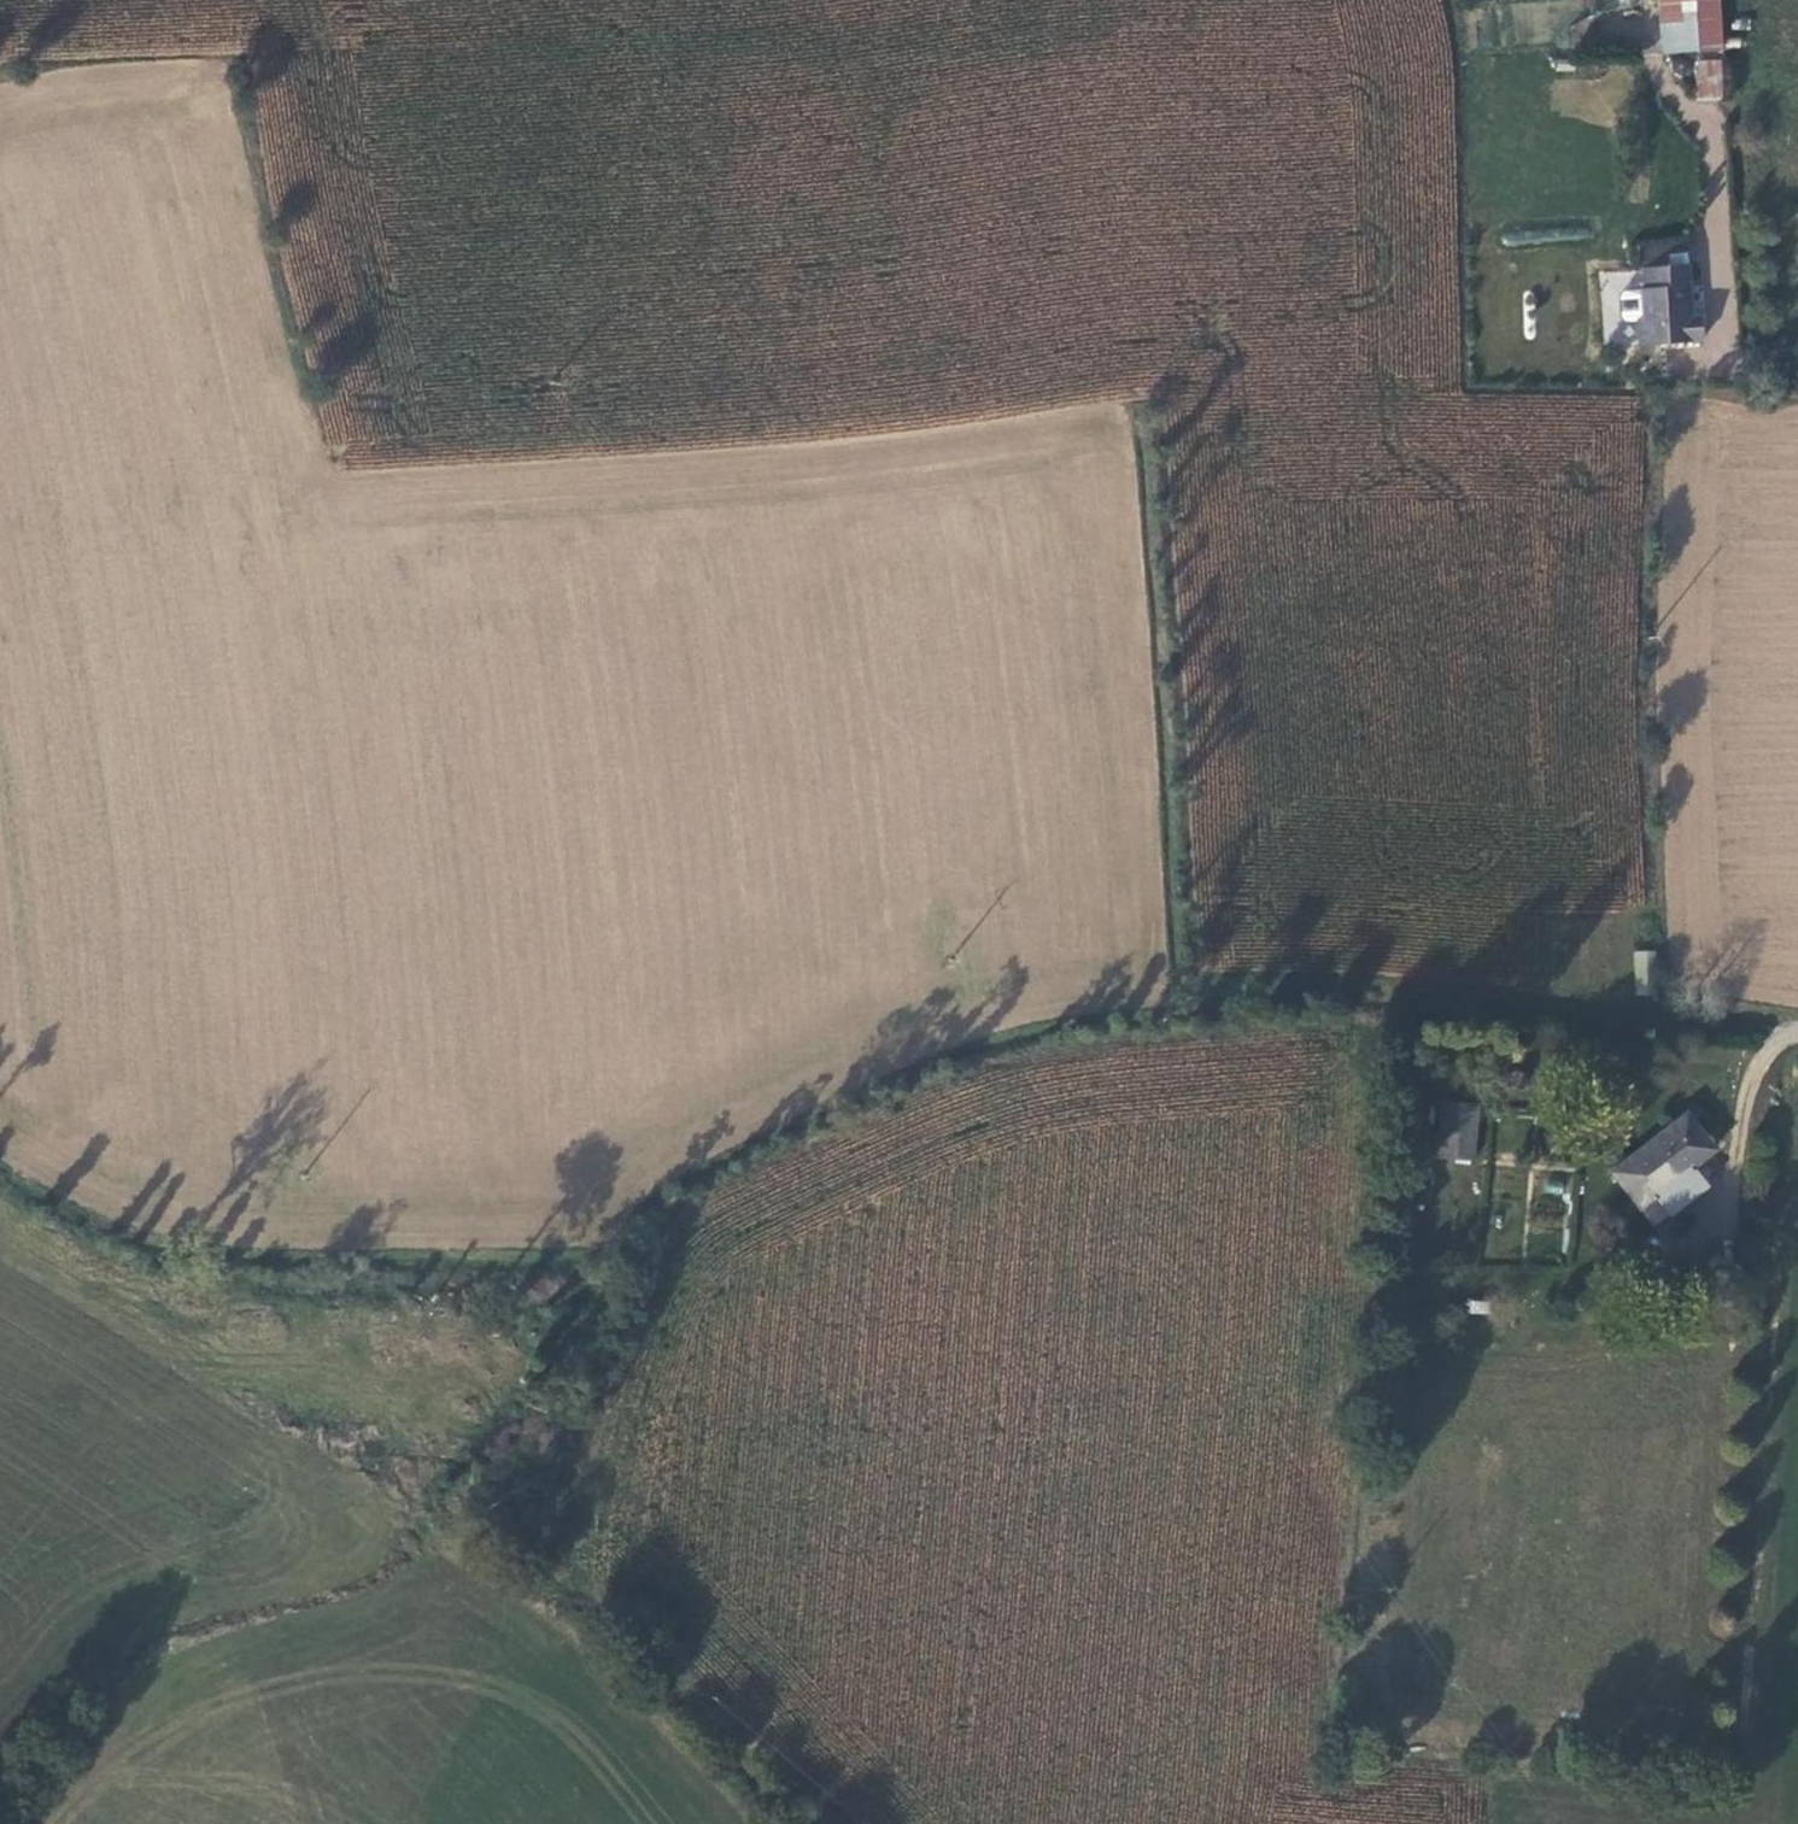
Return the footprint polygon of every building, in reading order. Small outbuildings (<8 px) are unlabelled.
[(1662,56),(1725,50),(1720,0),(1657,0),(1662,56)] [(1723,58),(1695,58),(1695,100),(1723,100),(1723,58)] [(1676,249),(1631,253),(1633,273),(1612,275),(1608,280),(1610,301),(1615,305),(1626,305),(1628,330),(1691,325),(1689,298),(1673,300),(1672,293),(1676,293),(1674,271),(1678,271),(1676,249)] [(1654,995),(1656,951),(1634,950),(1633,994),(1654,995)] [(1426,1094),(1424,1157),(1459,1158),(1461,1095),(1426,1094)] [(1707,1141),(1676,1100),(1600,1160),(1630,1200),(1707,1141)]
